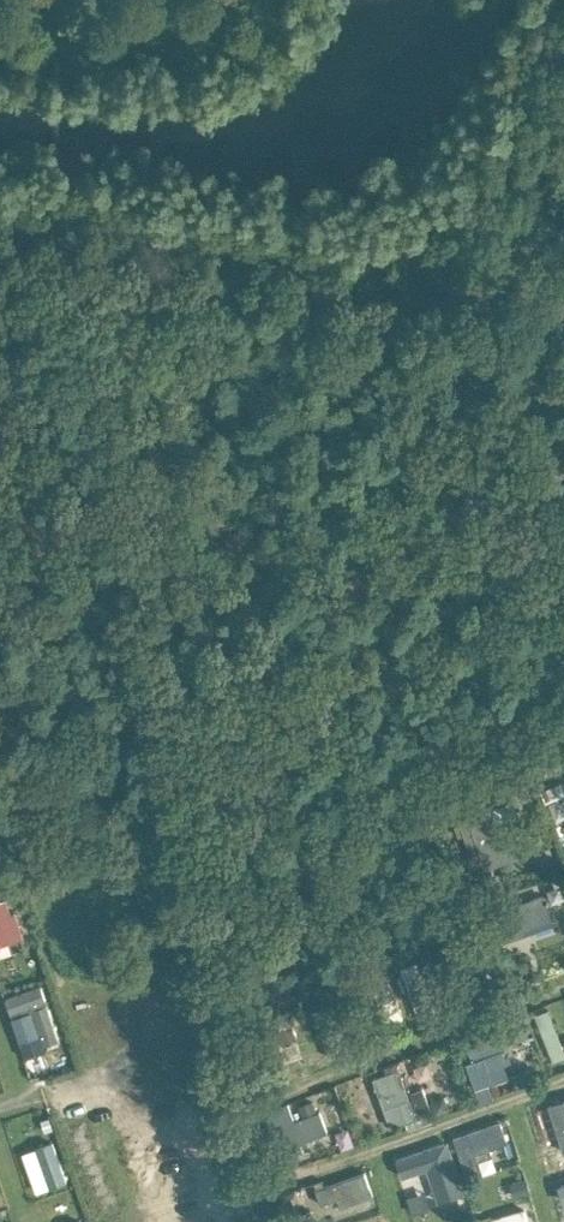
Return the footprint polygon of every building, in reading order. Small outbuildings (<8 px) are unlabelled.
[(561,781),(556,769),(538,777),(548,800),(563,794),(563,796),(563,780),(561,781)] [(482,856),(486,868),(536,851),(527,824),(510,830),(502,805),(458,819),(472,859),(482,856)] [(504,933),(506,940),(554,923),(544,895),(489,913),(497,935),(504,933)]
